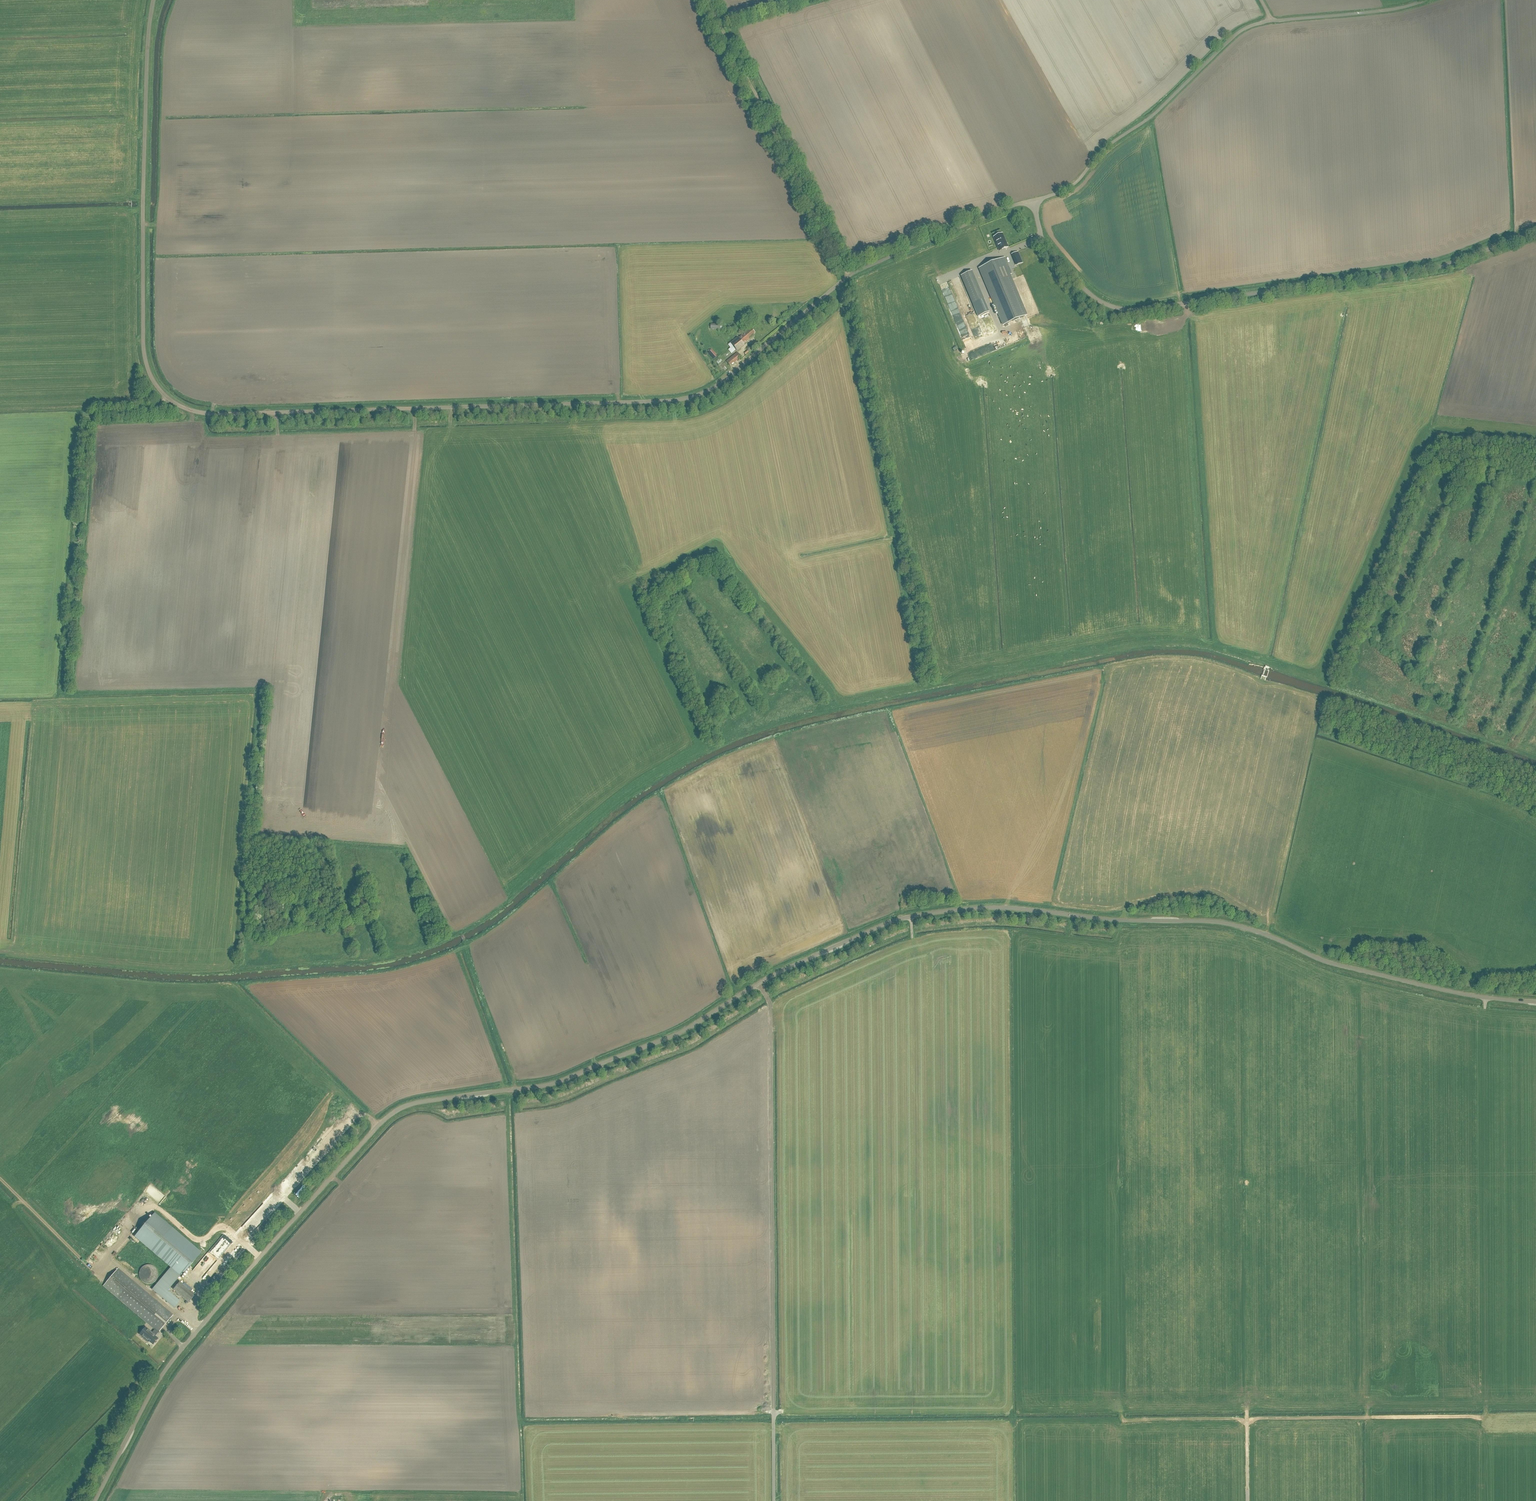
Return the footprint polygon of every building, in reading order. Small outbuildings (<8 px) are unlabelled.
[(997,236),(998,240),(995,241),(998,249),(1003,247),(1005,250),(1008,248),(1006,242),(1005,242),(1004,240),(1005,240),(1002,234),(997,236)] [(1027,316),(1010,275),(1012,274),(1005,258),(980,268),(1004,325),(1027,316)] [(961,276),(973,305),(983,300),(984,300),(972,271),(961,276)] [(949,281),(942,284),(950,302),(957,299),(949,281)] [(978,318),(979,317),(989,313),(990,313),(984,300),(983,300),(973,305),(978,318)] [(960,302),(952,304),(967,346),(975,343),(960,302)] [(752,337),(754,335),(753,335),(755,334),(749,326),(744,330),(746,332),(738,339),(737,338),(730,344),(733,347),(730,348),(734,353),(750,339),(749,338),(752,336),(752,337)] [(740,351),(729,361),(733,366),(744,356),(740,351)] [(721,367),(726,372),(730,368),(726,363),(721,367)] [(309,1164),(294,1184),(298,1187),(313,1167),(309,1164)] [(257,1224),(263,1229),(278,1210),(272,1205),(257,1224)] [(241,1231),(254,1214),(249,1211),(248,1211),(244,1208),(232,1224),(241,1231)] [(152,1290),(173,1308),(176,1304),(176,1305),(180,1301),(168,1291),(181,1276),(182,1277),(202,1253),(155,1214),(135,1237),(171,1268),(152,1290)] [(223,1250),(235,1237),(229,1231),(210,1251),(212,1252),(210,1254),(212,1256),(209,1259),(212,1261),(211,1262),(212,1263),(223,1251),(223,1250)] [(239,1244),(230,1256),(234,1259),(243,1247),(239,1244)] [(100,1265),(105,1270),(111,1263),(106,1259),(100,1265)] [(151,1265),(147,1265),(144,1267),(141,1269),(140,1272),(139,1276),(140,1279),(143,1282),(146,1284),(149,1284),(152,1284),(155,1282),(158,1279),(158,1276),(158,1272),(157,1269),(154,1267),(151,1265)] [(192,1276),(197,1280),(204,1272),(200,1268),(192,1276)] [(154,1336),(172,1315),(118,1270),(103,1287),(154,1330),(151,1333),(149,1332),(143,1339),(147,1342),(148,1341),(152,1345),(157,1338),(154,1336)] [(189,1303),(195,1295),(180,1282),(173,1290),(189,1303)] [(142,1330),(145,1333),(151,1328),(147,1324),(142,1330)]
